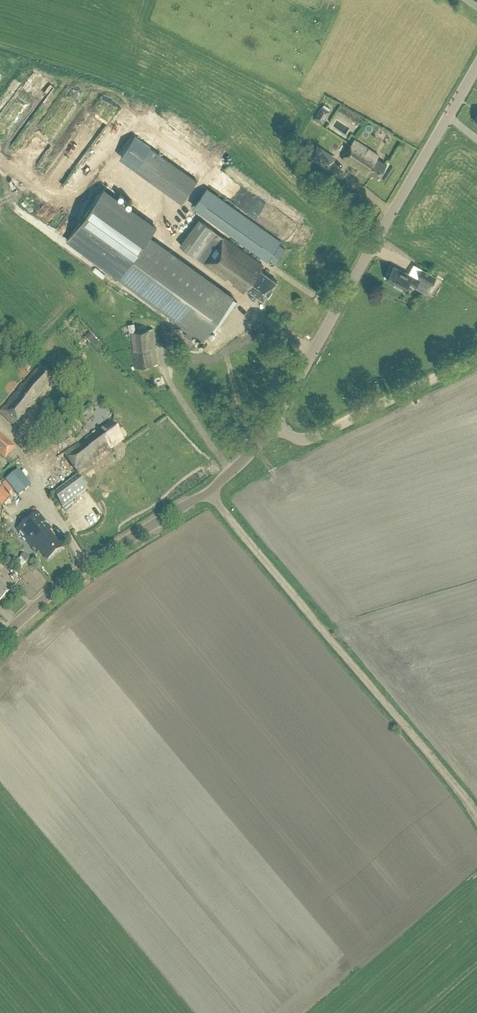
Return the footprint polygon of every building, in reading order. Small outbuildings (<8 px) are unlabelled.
[(322,105),(315,116),(316,117),(315,119),(321,123),(323,121),(330,110),(322,105)] [(342,158),(355,167),(357,165),(363,169),(362,172),(371,178),(374,174),(379,177),(388,164),(378,157),(379,155),(355,139),(342,158)] [(310,156),(328,168),(335,158),(316,145),(310,156)] [(267,259),(268,258),(275,263),(286,249),(279,244),(279,243),(244,217),(245,215),(207,187),(193,205),(267,259)] [(105,189),(68,240),(119,277),(204,339),(212,328),(215,331),(237,301),(233,298),(234,297),(175,255),(150,236),(156,227),(105,189)] [(32,223),(38,215),(30,210),(24,218),(32,223)] [(180,245),(205,263),(227,279),(229,276),(235,280),(233,283),(245,292),(248,288),(265,301),(279,282),(262,270),(264,266),(218,233),(199,219),(180,245)] [(408,282),(416,287),(427,293),(436,276),(423,269),(418,277),(405,270),(404,272),(394,266),(387,279),(405,288),(408,282)] [(306,315),(300,327),(305,330),(311,318),(306,315)] [(84,316),(77,322),(84,331),(91,325),(84,316)] [(157,347),(149,323),(144,325),(145,326),(133,330),(133,329),(129,330),(136,351),(138,351),(144,368),(160,363),(155,347),(157,347)] [(116,332),(116,351),(127,351),(127,332),(116,332)] [(96,339),(90,333),(85,338),(90,344),(96,339)] [(96,340),(92,344),(100,352),(104,348),(96,340)] [(46,397),(57,383),(40,369),(25,388),(24,387),(1,414),(20,431),(48,399),(46,397)] [(81,418),(76,422),(80,428),(86,424),(81,418)] [(124,442),(112,425),(99,434),(98,432),(85,441),(87,444),(81,448),(79,446),(65,456),(80,477),(113,453),(112,451),(124,442)] [(66,441),(59,432),(53,436),(52,435),(47,438),(48,439),(39,446),(35,439),(25,446),(30,453),(27,455),(33,464),(51,450),(50,448),(58,443),(59,445),(66,441)] [(15,449),(0,436),(0,456),(5,460),(15,449)] [(35,471),(40,479),(50,472),(44,464),(35,471)] [(19,471),(5,482),(18,498),(31,487),(19,471)] [(53,496),(63,509),(86,491),(87,490),(79,478),(61,491),(54,496),(53,496)] [(2,508),(10,498),(0,489),(0,506),(2,508)] [(31,547),(49,533),(51,531),(38,514),(17,530),(31,547)] [(62,550),(49,533),(31,547),(37,555),(39,552),(47,562),(62,550)] [(19,569),(29,561),(24,555),(20,559),(20,560),(15,564),(19,569)] [(13,581),(18,577),(14,573),(9,577),(13,581)] [(13,589),(1,577),(0,578),(0,602),(13,589)]
